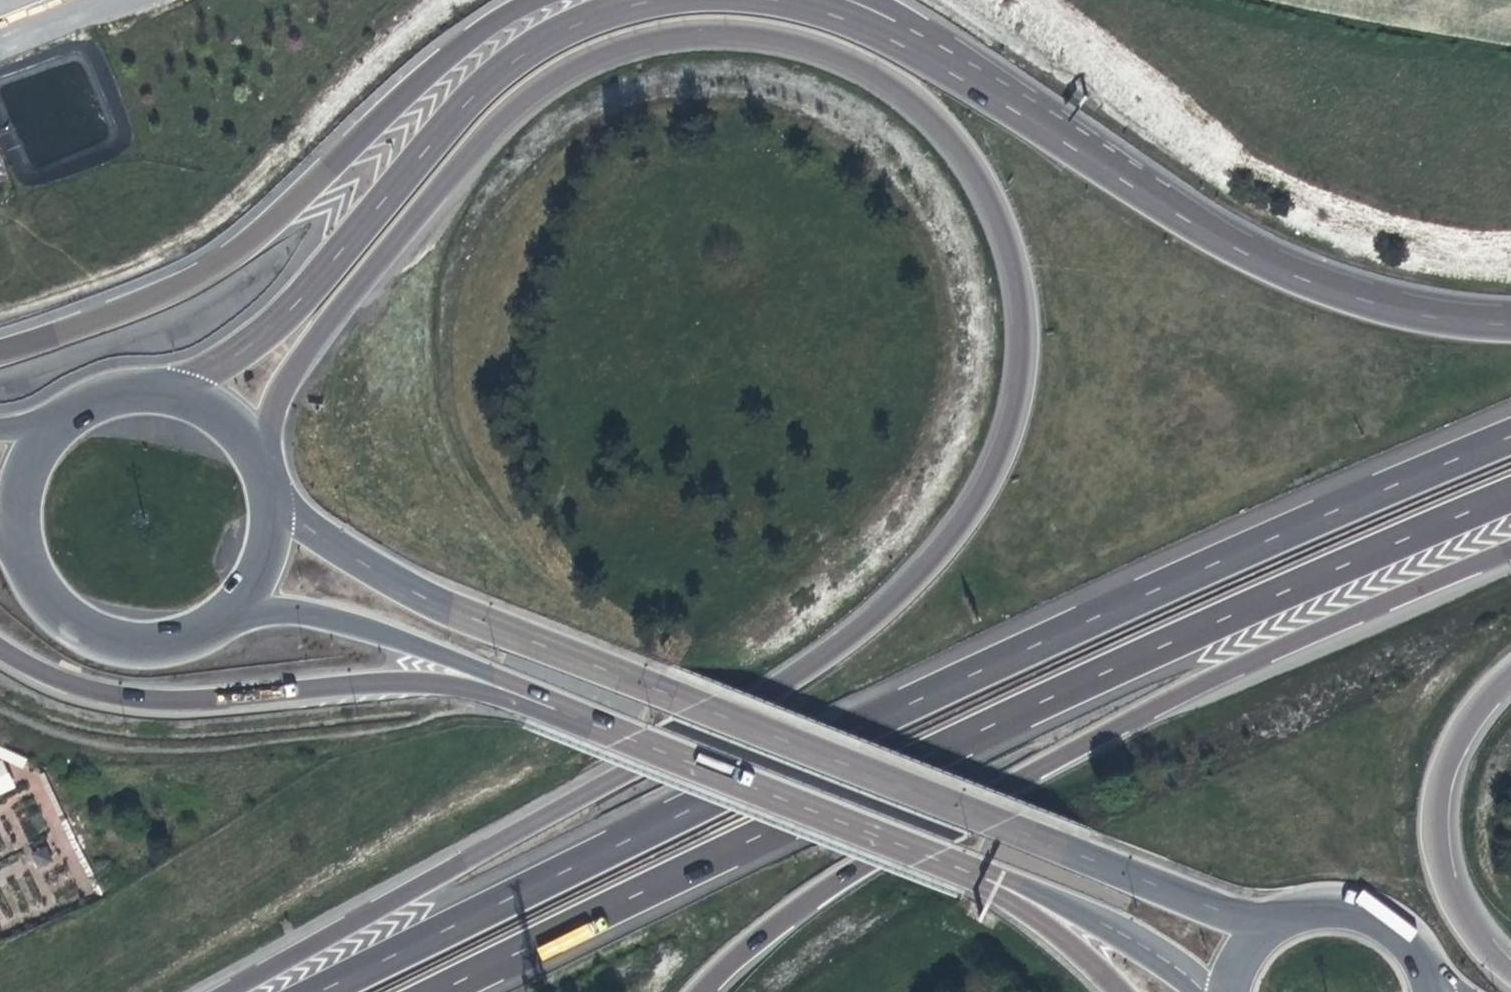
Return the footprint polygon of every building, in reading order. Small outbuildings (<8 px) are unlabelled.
[(46,0),(0,0),(0,18),(46,0)]
